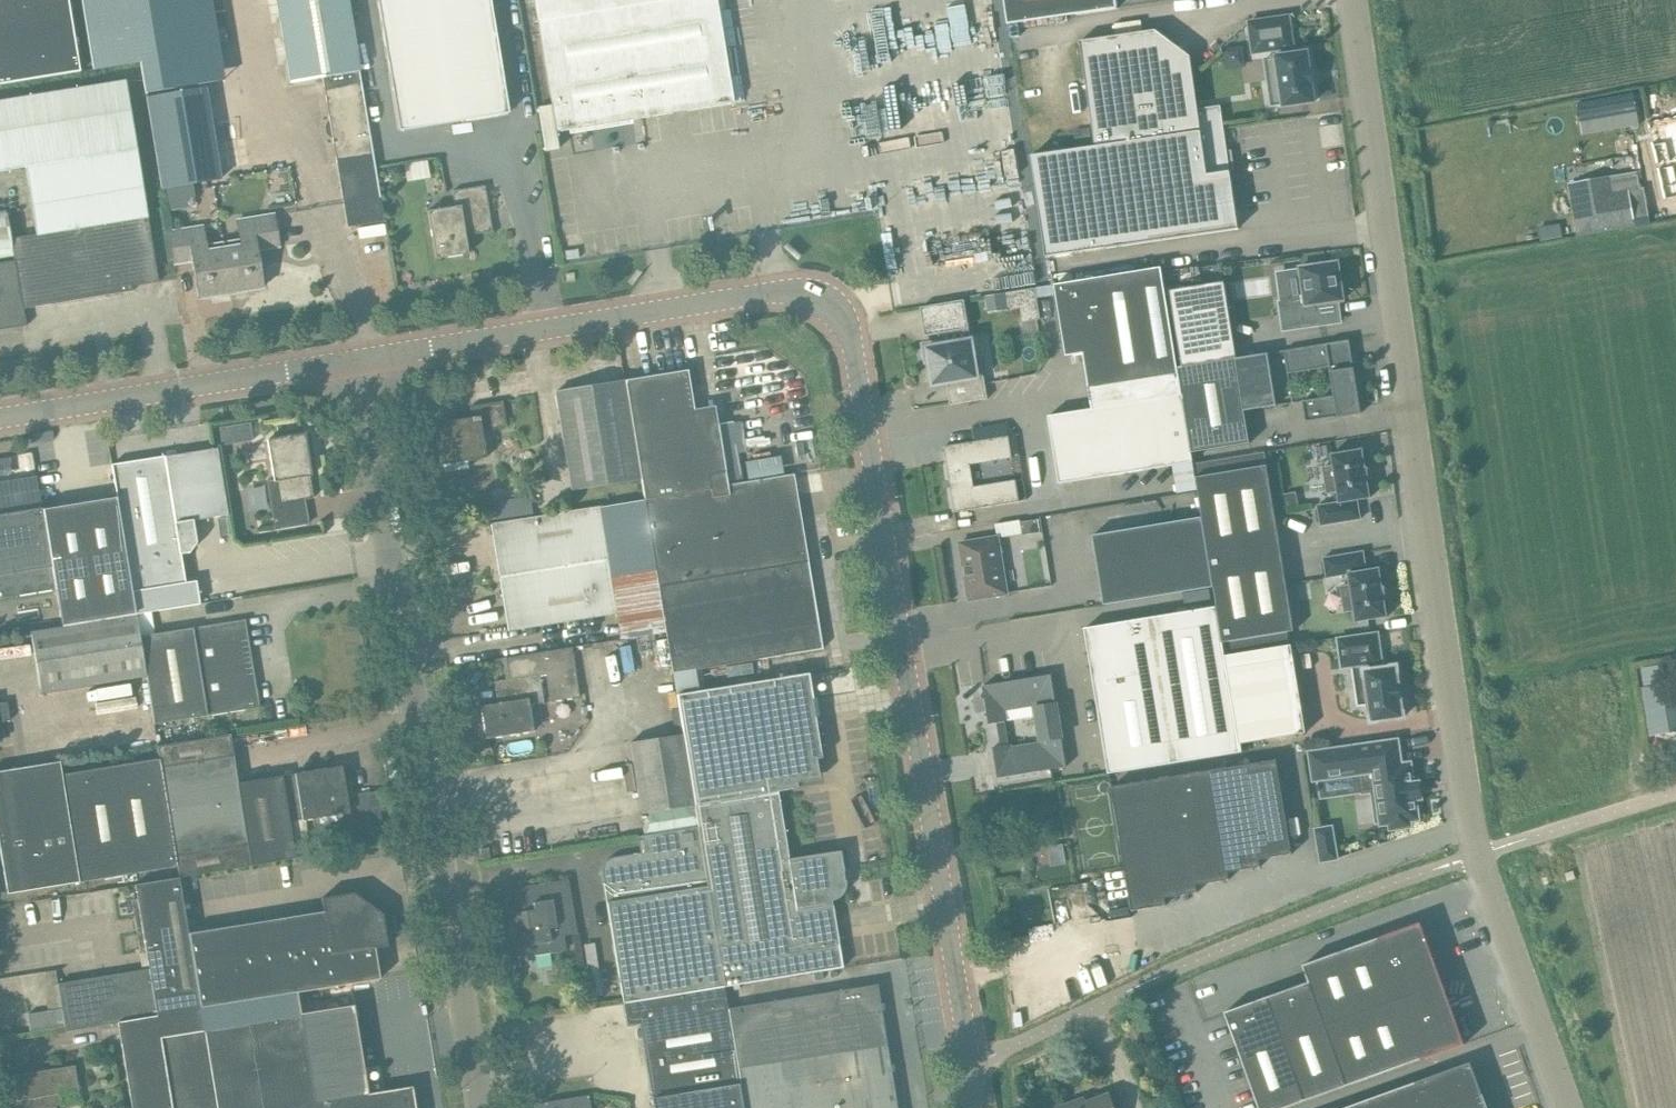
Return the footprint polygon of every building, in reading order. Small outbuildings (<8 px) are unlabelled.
[(69,2),(69,0),(0,0),(0,13),(69,2)] [(347,227),(384,221),(347,0),(277,0),(290,83),(322,77),(347,227)] [(399,131),(509,113),(490,0),(377,0),(399,131)] [(716,0),(534,0),(551,105),(539,107),(546,151),(558,149),(555,132),(733,103),(716,0)] [(1117,0),(1005,0),(1008,24),(1118,8),(1117,0)] [(69,2),(0,13),(0,84),(80,71),(69,2)] [(1279,49),(1280,55),(1277,56),(1284,106),(1315,101),(1308,51),(1291,54),(1290,47),(1294,47),(1289,16),(1250,22),(1254,53),(1279,49)] [(1096,145),(1031,155),(1046,257),(1239,228),(1222,104),(1198,108),(1191,57),(1154,30),(1080,41),(1096,145)] [(754,70),(737,72),(741,95),(758,92),(754,70)] [(126,80),(0,101),(0,171),(26,167),(37,234),(10,238),(6,208),(0,209),(0,330),(26,325),(23,308),(133,290),(132,286),(158,282),(126,80)] [(221,178),(206,87),(147,97),(161,188),(221,178)] [(1635,93),(1578,104),(1583,135),(1640,125),(1635,93)] [(1648,125),(1658,169),(1661,168),(1663,174),(1660,175),(1667,202),(1675,200),(1675,119),(1648,125)] [(407,178),(431,176),(429,159),(406,162),(407,178)] [(1635,226),(1629,191),(1612,193),(1609,176),(1574,182),(1583,235),(1635,226)] [(490,216),(485,185),(452,190),(455,206),(428,210),(436,258),(468,253),(463,220),(490,216)] [(226,247),(233,292),(264,287),(257,249),(281,245),(276,214),(238,220),(242,245),(226,247)] [(1560,223),(1539,227),(1541,240),(1562,236),(1560,223)] [(198,297),(233,292),(226,247),(209,250),(205,226),(169,232),(174,263),(192,260),(195,275),(198,297)] [(1301,299),(1300,298),(1278,301),(1283,331),(1322,326),(1319,308),(1316,309),(1315,304),(1343,300),(1338,262),(1301,268),(1305,299),(1301,299)] [(1162,267),(1055,284),(1066,356),(1084,353),(1093,409),(1183,394),(1178,367),(1163,271),(1162,267)] [(1237,358),(1225,281),(1170,290),(1183,367),(1237,358)] [(1026,299),(1051,293),(1049,284),(1024,289),(1026,299)] [(1004,293),(987,296),(989,311),(1007,308),(1004,293)] [(965,300),(921,307),(926,336),(970,328),(965,300)] [(947,383),(951,404),(988,398),(981,355),(974,356),(972,340),(942,345),(941,341),(923,344),(926,362),(930,362),(934,385),(947,383)] [(1330,367),(1334,395),(1302,401),(1306,422),(1362,413),(1350,340),(1326,343),(1330,367)] [(1326,343),(1284,350),(1288,373),(1330,367),(1326,343)] [(1183,367),(1178,367),(1183,394),(1192,451),(1250,442),(1245,410),(1277,405),(1268,352),(1237,358),(1183,367)] [(718,424),(697,428),(687,369),(625,380),(625,381),(641,476),(644,498),(666,632),(676,694),(705,689),(702,668),(822,648),(793,474),(727,484),(718,424)] [(625,381),(555,392),(558,414),(570,488),(641,476),(625,381)] [(1192,451),(1183,394),(1093,409),(1049,416),(1060,483),(1193,461),(1192,451)] [(508,430),(503,400),(470,406),(472,417),(434,423),(441,464),(486,457),(482,434),(508,430)] [(223,442),(257,439),(255,420),(222,422),(223,442)] [(305,433),(267,439),(271,461),(274,479),(270,480),(278,528),(307,523),(303,499),(313,497),(309,475),(312,475),(305,433)] [(1013,457),(1009,436),(945,446),(955,512),(1020,501),(1016,480),(974,486),(970,464),(1013,457)] [(228,514),(217,448),(113,465),(137,611),(199,602),(196,580),(185,582),(181,553),(189,552),(196,542),(193,520),(228,514)] [(1363,449),(1332,454),(1334,466),(1323,468),(1328,493),(1338,491),(1340,502),(1318,506),(1322,525),(1361,519),(1358,500),(1371,498),(1363,449)] [(1202,517),(1209,559),(1281,548),(1268,465),(1196,476),(1203,517),(1202,517)] [(37,477),(0,483),(0,598),(55,589),(51,566),(37,477)] [(532,514),(530,495),(493,500),(496,519),(532,514)] [(116,497),(43,509),(62,625),(135,613),(116,497)] [(617,612),(621,639),(666,632),(644,498),(599,506),(608,559),(617,612)] [(490,524),(499,577),(608,559),(599,506),(490,524)] [(1214,587),(1209,559),(1202,517),(1093,535),(1105,604),(1214,587)] [(1038,520),(1020,522),(1022,534),(1039,532),(1038,520)] [(998,537),(960,543),(964,567),(966,567),(967,575),(966,575),(969,600),(1008,594),(998,537)] [(1281,548),(1209,559),(1214,587),(1223,642),(1295,630),(1281,548)] [(1324,558),(1324,559),(1325,559),(1327,575),(1327,577),(1329,577),(1349,574),(1351,585),(1341,586),(1345,612),(1355,610),(1357,620),(1356,620),(1357,622),(1359,621),(1386,616),(1386,617),(1388,616),(1387,615),(1384,597),(1386,597),(1386,596),(1385,596),(1384,588),(1385,588),(1385,587),(1383,587),(1380,570),(1380,568),(1378,568),(1367,570),(1364,553),(1364,551),(1362,551),(1326,557),(1324,558)] [(617,612),(608,559),(499,577),(507,630),(617,612)] [(1241,751),(1217,606),(1085,628),(1109,773),(1241,751)] [(40,694),(148,676),(141,636),(138,613),(30,632),(40,694)] [(141,636),(148,676),(155,724),(259,707),(245,619),(141,636)] [(1379,663),(1382,662),(1380,644),(1378,635),(1378,633),(1339,638),(1343,667),(1367,664),(1367,666),(1368,670),(1367,670),(1365,670),(1365,674),(1366,673),(1368,688),(1357,690),(1359,705),(1363,704),(1370,703),(1371,715),(1372,718),(1372,721),(1375,721),(1379,720),(1397,718),(1401,717),(1404,717),(1403,714),(1402,710),(1397,669),(1396,666),(1393,667),(1379,669),(1379,663)] [(1306,733),(1292,645),(1226,656),(1242,751),(1243,751),(1242,743),(1306,733)] [(579,697),(571,647),(503,657),(506,680),(510,680),(513,701),(480,706),(485,738),(534,731),(529,705),(544,703),(540,675),(546,674),(551,701),(579,697)] [(605,883),(603,883),(623,1003),(724,985),(842,967),(832,900),(833,900),(835,899),(836,898),(837,898),(839,897),(840,896),(841,895),(842,894),(843,893),(844,891),(844,890),(845,889),(845,887),(846,886),(846,884),(840,850),(789,858),(778,791),(797,787),(796,782),(819,778),(816,758),(822,757),(812,698),(808,673),(786,676),(734,684),(676,695),(683,733),(694,802),(698,826),(654,833),(638,835),(640,853),(612,858),(611,858),(609,859),(608,860),(608,861),(607,862),(606,863),(605,864),(605,865),(604,867),(604,868),(604,869),(603,871),(603,872),(604,873),(604,875),(605,883)] [(1067,767),(1062,738),(1052,675),(984,686),(986,698),(981,699),(983,712),(988,712),(990,724),(1006,721),(1004,706),(1040,700),(1041,706),(1036,707),(1041,741),(1042,741),(1042,744),(1011,749),(1010,745),(994,747),(999,778),(1067,767)] [(1659,733),(1675,730),(1675,697),(1675,694),(1674,684),(1674,683),(1651,687),(1659,733)] [(0,703),(0,722),(10,720),(7,702),(0,703)] [(641,812),(694,802),(683,733),(630,742),(641,812)] [(282,776),(281,776),(281,779),(238,786),(230,734),(159,746),(161,758),(178,865),(180,874),(295,856),(289,821),(282,776)] [(1410,764),(1401,765),(1397,741),(1312,753),(1315,779),(1360,772),(1363,793),(1372,791),(1377,822),(1382,821),(1382,823),(1391,822),(1392,827),(1410,825),(1409,819),(1418,818),(1415,799),(1422,798),(1420,782),(1413,783),(1410,764)] [(178,865),(161,758),(62,774),(60,761),(0,771),(0,849),(7,893),(178,865)] [(1292,853),(1277,759),(1179,775),(1197,884),(1229,879),(1228,871),(1261,866),(1259,859),(1292,853)] [(282,776),(289,821),(302,819),(302,820),(337,814),(337,817),(342,816),(341,814),(349,812),(342,765),(295,773),(295,774),(282,776)] [(1198,892),(1197,884),(1179,775),(1112,786),(1132,910),(1166,905),(1165,897),(1198,892)] [(380,798),(379,790),(356,794),(360,823),(382,819),(381,811),(388,809),(386,797),(380,798)] [(1337,858),(1335,844),(1319,847),(1322,864),(1337,858)] [(201,1005),(189,933),(180,877),(135,884),(137,898),(132,899),(140,952),(146,951),(149,968),(58,983),(62,1008),(65,1025),(66,1030),(118,1021),(201,1007),(201,1005)] [(575,923),(568,879),(536,884),(539,901),(533,902),(534,909),(514,913),(519,947),(532,945),(534,955),(566,950),(562,926),(575,923)] [(189,933),(201,1005),(271,994),(297,990),(379,978),(375,947),(388,945),(384,913),(376,908),(378,906),(380,907),(380,906),(363,893),(362,894),(363,895),(362,897),(355,892),(322,898),(324,911),(189,933)] [(1303,965),(1309,982),(1225,1012),(1260,1107),(1286,1107),(1465,1044),(1464,1041),(1459,1043),(1448,1012),(1432,1017),(1413,963),(1428,958),(1417,927),(1422,925),(1421,922),(1303,965)] [(740,1082),(744,1107),(897,1107),(877,984),(727,1008),(740,1082)] [(756,1002),(755,990),(735,992),(735,985),(730,986),(732,1004),(756,1002)] [(627,1026),(640,1023),(652,1097),(651,1097),(653,1107),(742,1107),(738,1083),(740,1082),(727,1008),(723,986),(623,1003),(627,1026)] [(204,1029),(217,1107),(416,1107),(412,1086),(368,1093),(354,1005),(301,1013),(297,990),(271,994),(275,1017),(204,1029)] [(204,1029),(201,1007),(118,1021),(132,1107),(217,1107),(204,1029)] [(62,1008),(28,1014),(31,1031),(65,1025),(62,1008)] [(1471,1062),(1415,1082),(1416,1082),(1345,1107),(1488,1107),(1471,1062)] [(73,1065),(13,1075),(18,1107),(55,1107),(52,1094),(77,1090),(73,1065)] [(1111,1093),(1075,1106),(1074,1102),(1055,1107),(1116,1107),(1111,1093)] [(544,1102),(545,1107),(591,1107),(588,1094),(566,1098),(544,1102)]
